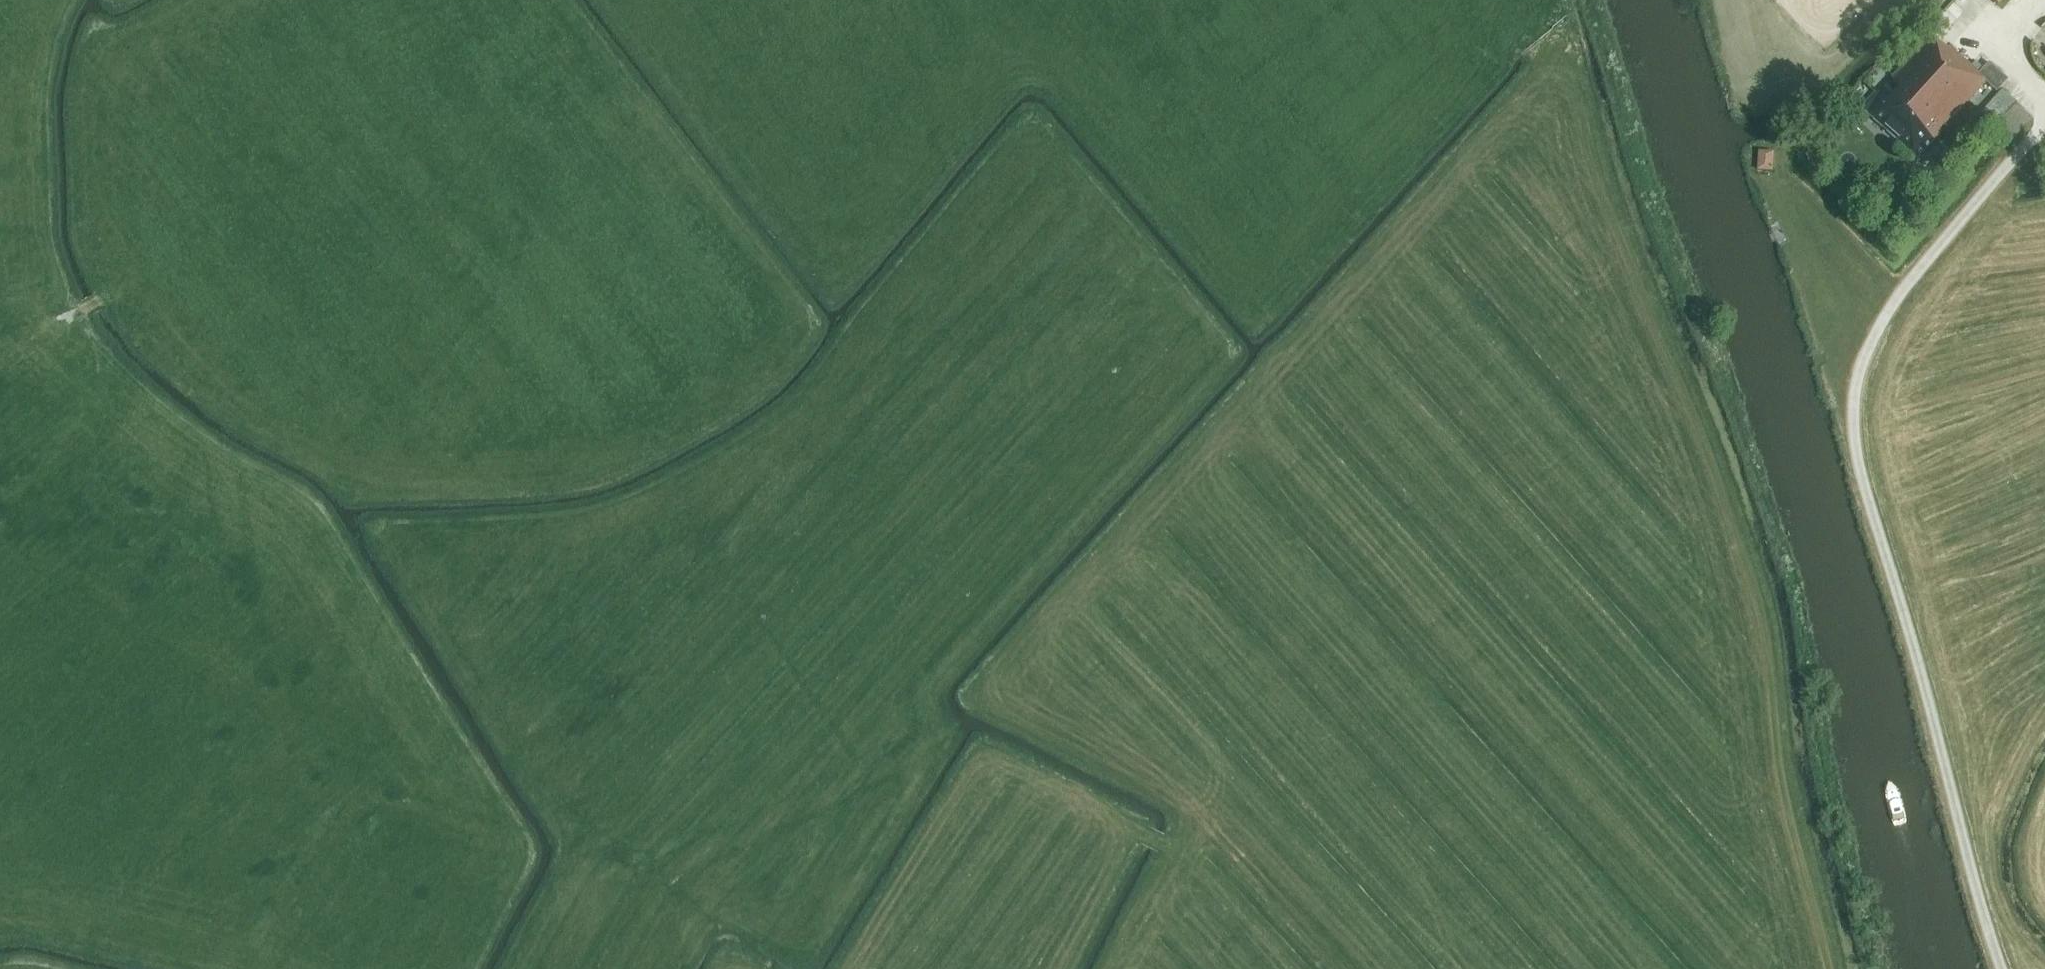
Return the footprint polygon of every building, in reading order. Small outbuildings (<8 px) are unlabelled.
[(1877,89),(1860,108),(1916,158),(1985,82),(1996,91),(2006,79),(1987,63),(1978,73),(1948,47),(1946,50),(1932,37),(1882,93),(1877,89)] [(2011,142),(2033,118),(2002,90),(1980,114),(2011,142)] [(1757,170),(1771,171),(1773,153),(1758,152),(1757,170)]
